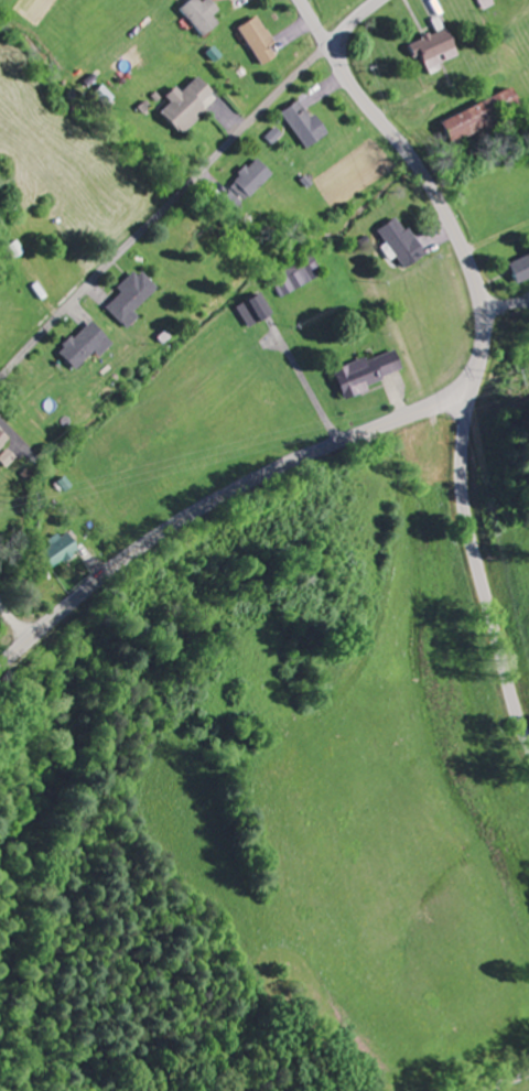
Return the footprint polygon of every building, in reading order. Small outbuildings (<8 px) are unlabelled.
[(217,19),(224,12),(213,0),(212,0),(207,5),(202,0),(196,0),(183,12),(209,39),(223,25),(217,19)] [(280,59),(274,49),(279,46),(262,18),(242,30),(265,68),(280,59)] [(462,57),(452,30),(411,45),(415,56),(423,53),(432,77),(444,72),(441,65),(462,57)] [(187,94),(181,89),(171,99),(175,104),(165,114),(187,136),(223,100),(202,79),(187,94)] [(287,114),(308,151),(329,139),(308,102),(287,114)] [(489,128),(481,108),(446,123),(454,142),(489,128)] [(250,204),(276,175),(259,160),(233,189),(250,204)] [(381,234),(410,271),(429,257),(400,219),(381,234)] [(520,260),(520,283),(528,283),(528,260),(520,260)] [(138,314),(161,291),(141,271),(121,291),(125,295),(110,311),(131,331),(143,319),(138,314)] [(242,307),(251,329),(276,320),(268,298),(242,307)] [(79,372),(99,353),(104,358),(117,346),(96,323),(62,354),(79,372)] [(339,373),(350,402),(374,393),(372,387),(408,373),(400,351),(339,373)] [(13,441),(0,429),(0,455),(13,441)] [(9,470),(19,460),(10,451),(0,461),(9,470)] [(73,533),(51,543),(54,550),(47,553),(54,567),(82,553),(73,533)]
